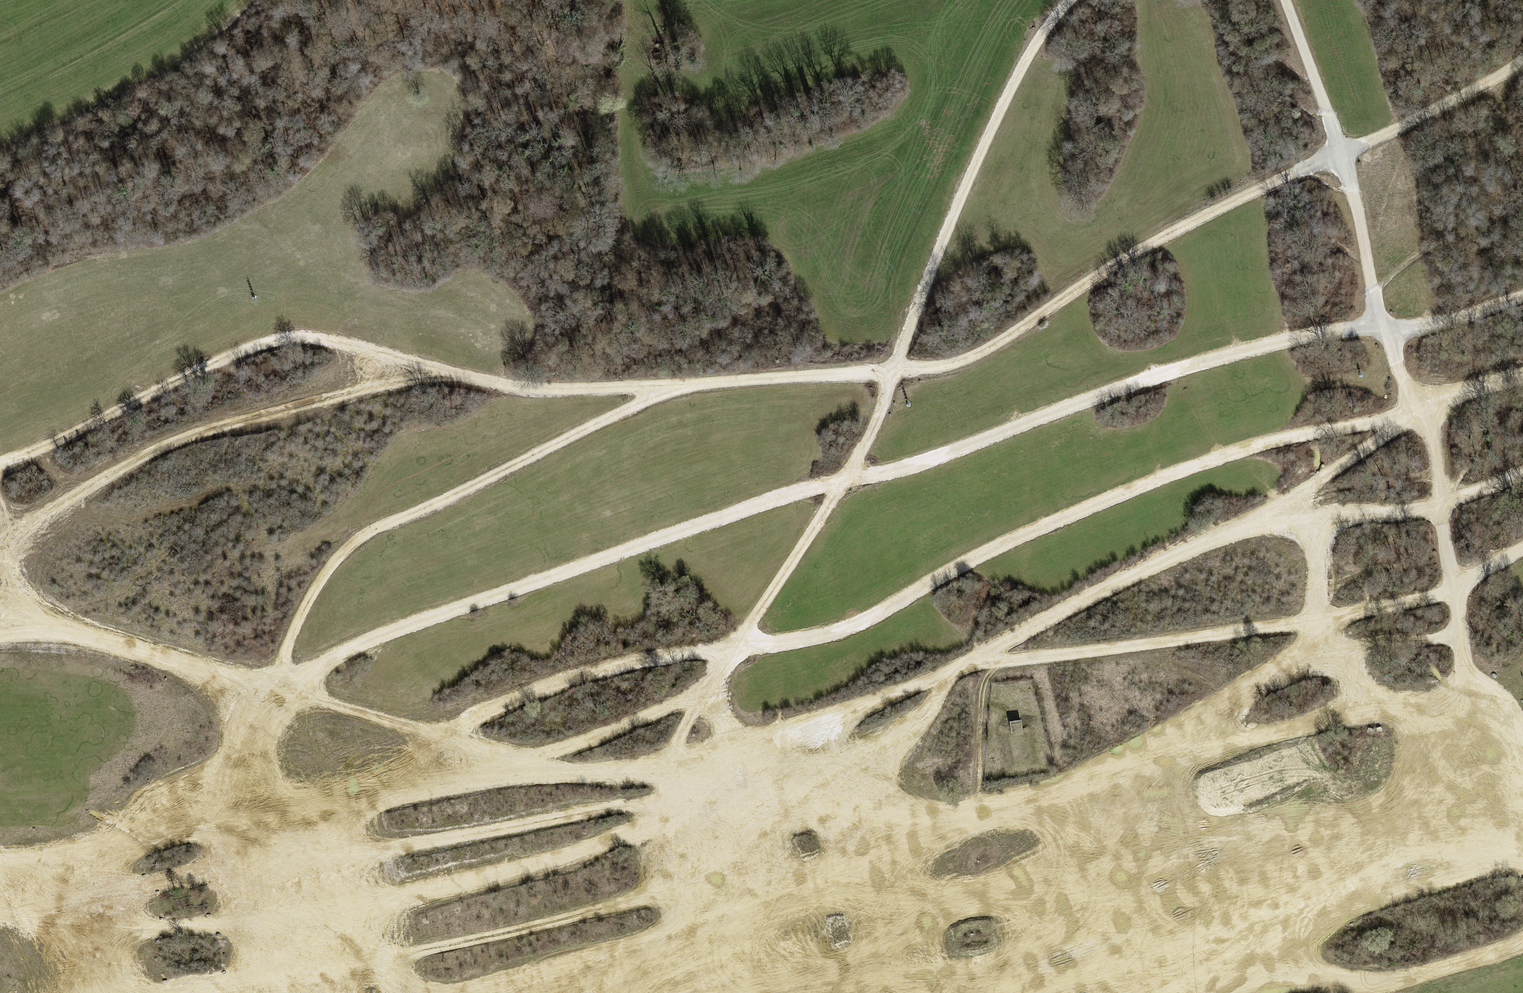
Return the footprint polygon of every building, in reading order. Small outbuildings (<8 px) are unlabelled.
[(1021,724),(1011,726),(1012,733),(1022,732),(1021,724)]
